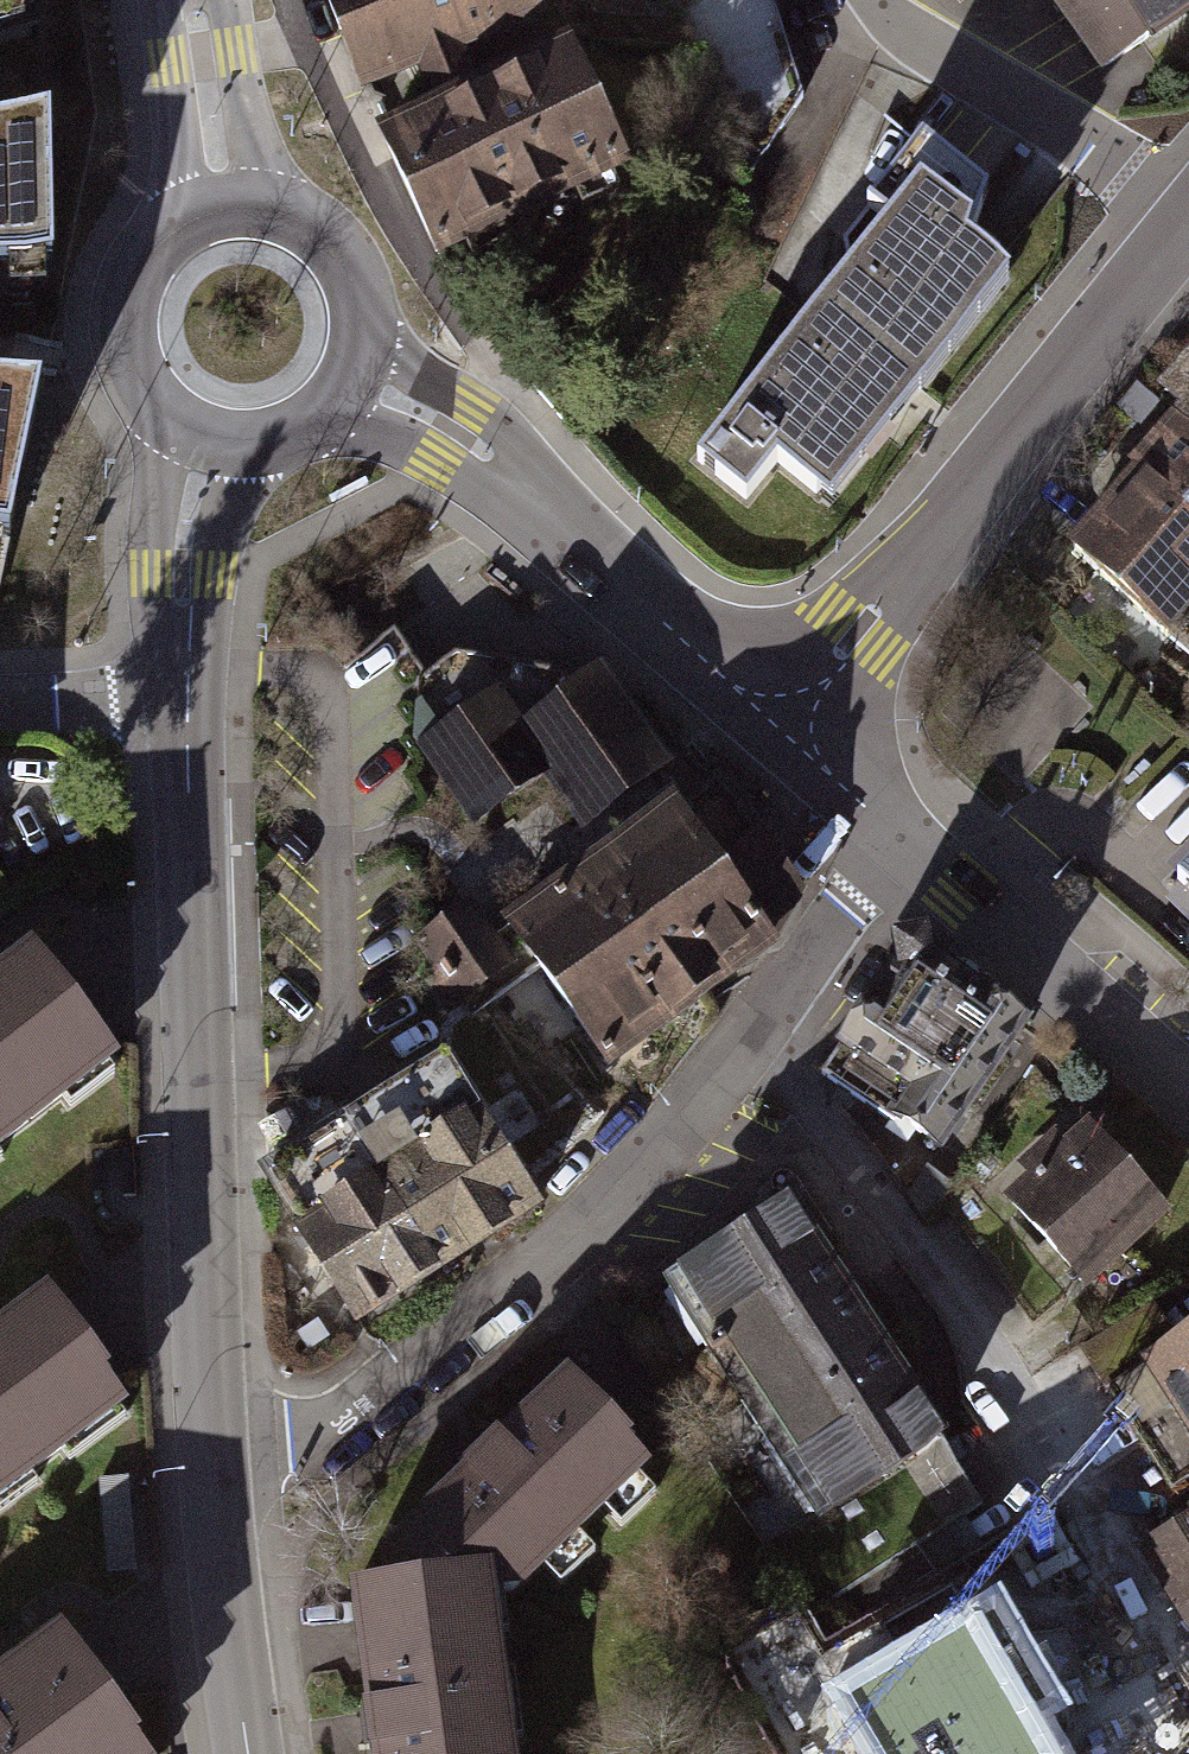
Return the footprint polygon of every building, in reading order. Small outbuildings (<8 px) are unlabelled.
[(365,94),(543,26),(533,0),(330,0),(365,94)] [(640,35),(720,0),(624,0),(640,35)] [(1102,73),(1188,14),(1188,0),(1053,0),(1102,73)] [(569,50),(391,130),(445,249),(623,169),(569,50)] [(0,117),(0,257),(50,256),(42,112),(0,117)] [(891,218),(699,454),(743,491),(775,453),(825,495),(1011,272),(969,238),(985,190),(925,143),(874,204),(891,218)] [(1173,421),(1188,435),(1188,362),(1152,403),(1173,421)] [(0,377),(0,530),(2,530),(33,380),(0,377)] [(1173,421),(1073,546),(1170,633),(1175,627),(1188,611),(1188,435),(1173,421)] [(1034,647),(997,694),(1066,749),(1103,702),(1034,647)] [(497,692),(416,745),(469,825),(545,775),(580,829),(666,773),(598,669),(516,722),(497,692)] [(679,812),(769,944),(807,919),(717,787),(679,812)] [(769,944),(679,812),(502,931),(592,1063),(769,944)] [(1167,887),(1188,909),(1188,866),(1167,887)] [(470,912),(402,956),(444,1021),(512,977),(470,912)] [(0,976),(0,1156),(133,1057),(46,942),(0,976)] [(929,948),(837,1039),(953,1156),(1045,1066),(929,948)] [(444,1070),(267,1184),(299,1230),(372,1184),(473,1119),(444,1070)] [(473,1119),(372,1184),(436,1280),(535,1216),(473,1119)] [(1109,1120),(980,1211),(1055,1317),(1184,1226),(1109,1120)] [(436,1280),(372,1184),(299,1230),(285,1239),(345,1334),(436,1280)] [(794,1197),(665,1281),(840,1548),(969,1464),(794,1197)] [(0,1326),(0,1509),(141,1405),(118,1375),(126,1369),(61,1281),(0,1326)] [(1115,1401),(1188,1514),(1188,1353),(1115,1401)] [(555,1390),(338,1597),(484,1584),(515,1599),(645,1480),(555,1390)] [(338,1597),(358,1753),(508,1753),(484,1584),(338,1597)] [(0,1677),(0,1753),(157,1753),(147,1740),(156,1733),(74,1623),(0,1677)] [(834,1749),(836,1753),(1070,1753),(1020,1655),(834,1749)]
